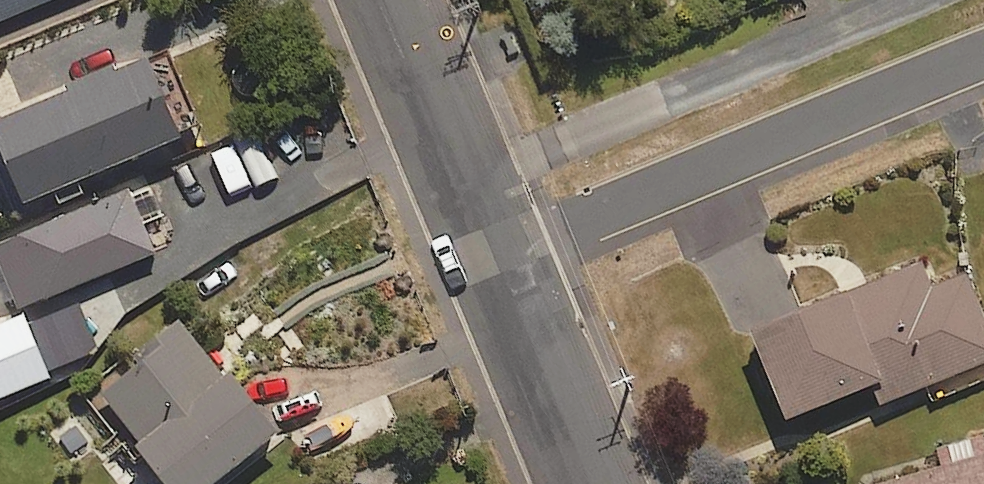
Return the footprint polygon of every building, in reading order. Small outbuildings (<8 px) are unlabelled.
[(50,0),(0,0),(0,21),(50,0)] [(149,56),(0,118),(0,149),(22,202),(182,136),(149,56)] [(128,190),(0,243),(0,265),(18,308),(25,306),(73,286),(153,253),(128,190)] [(919,263),(749,335),(785,421),(871,385),(879,404),(983,359),(983,321),(964,273),(930,288),(919,263)] [(73,286),(25,306),(51,371),(100,351),(73,286)] [(22,316),(0,325),(0,399),(49,378),(22,316)] [(184,324),(99,394),(140,442),(135,446),(167,483),(213,483),(275,433),(184,324)] [(943,444),(949,463),(875,483),(983,483),(983,432),(943,444)]
